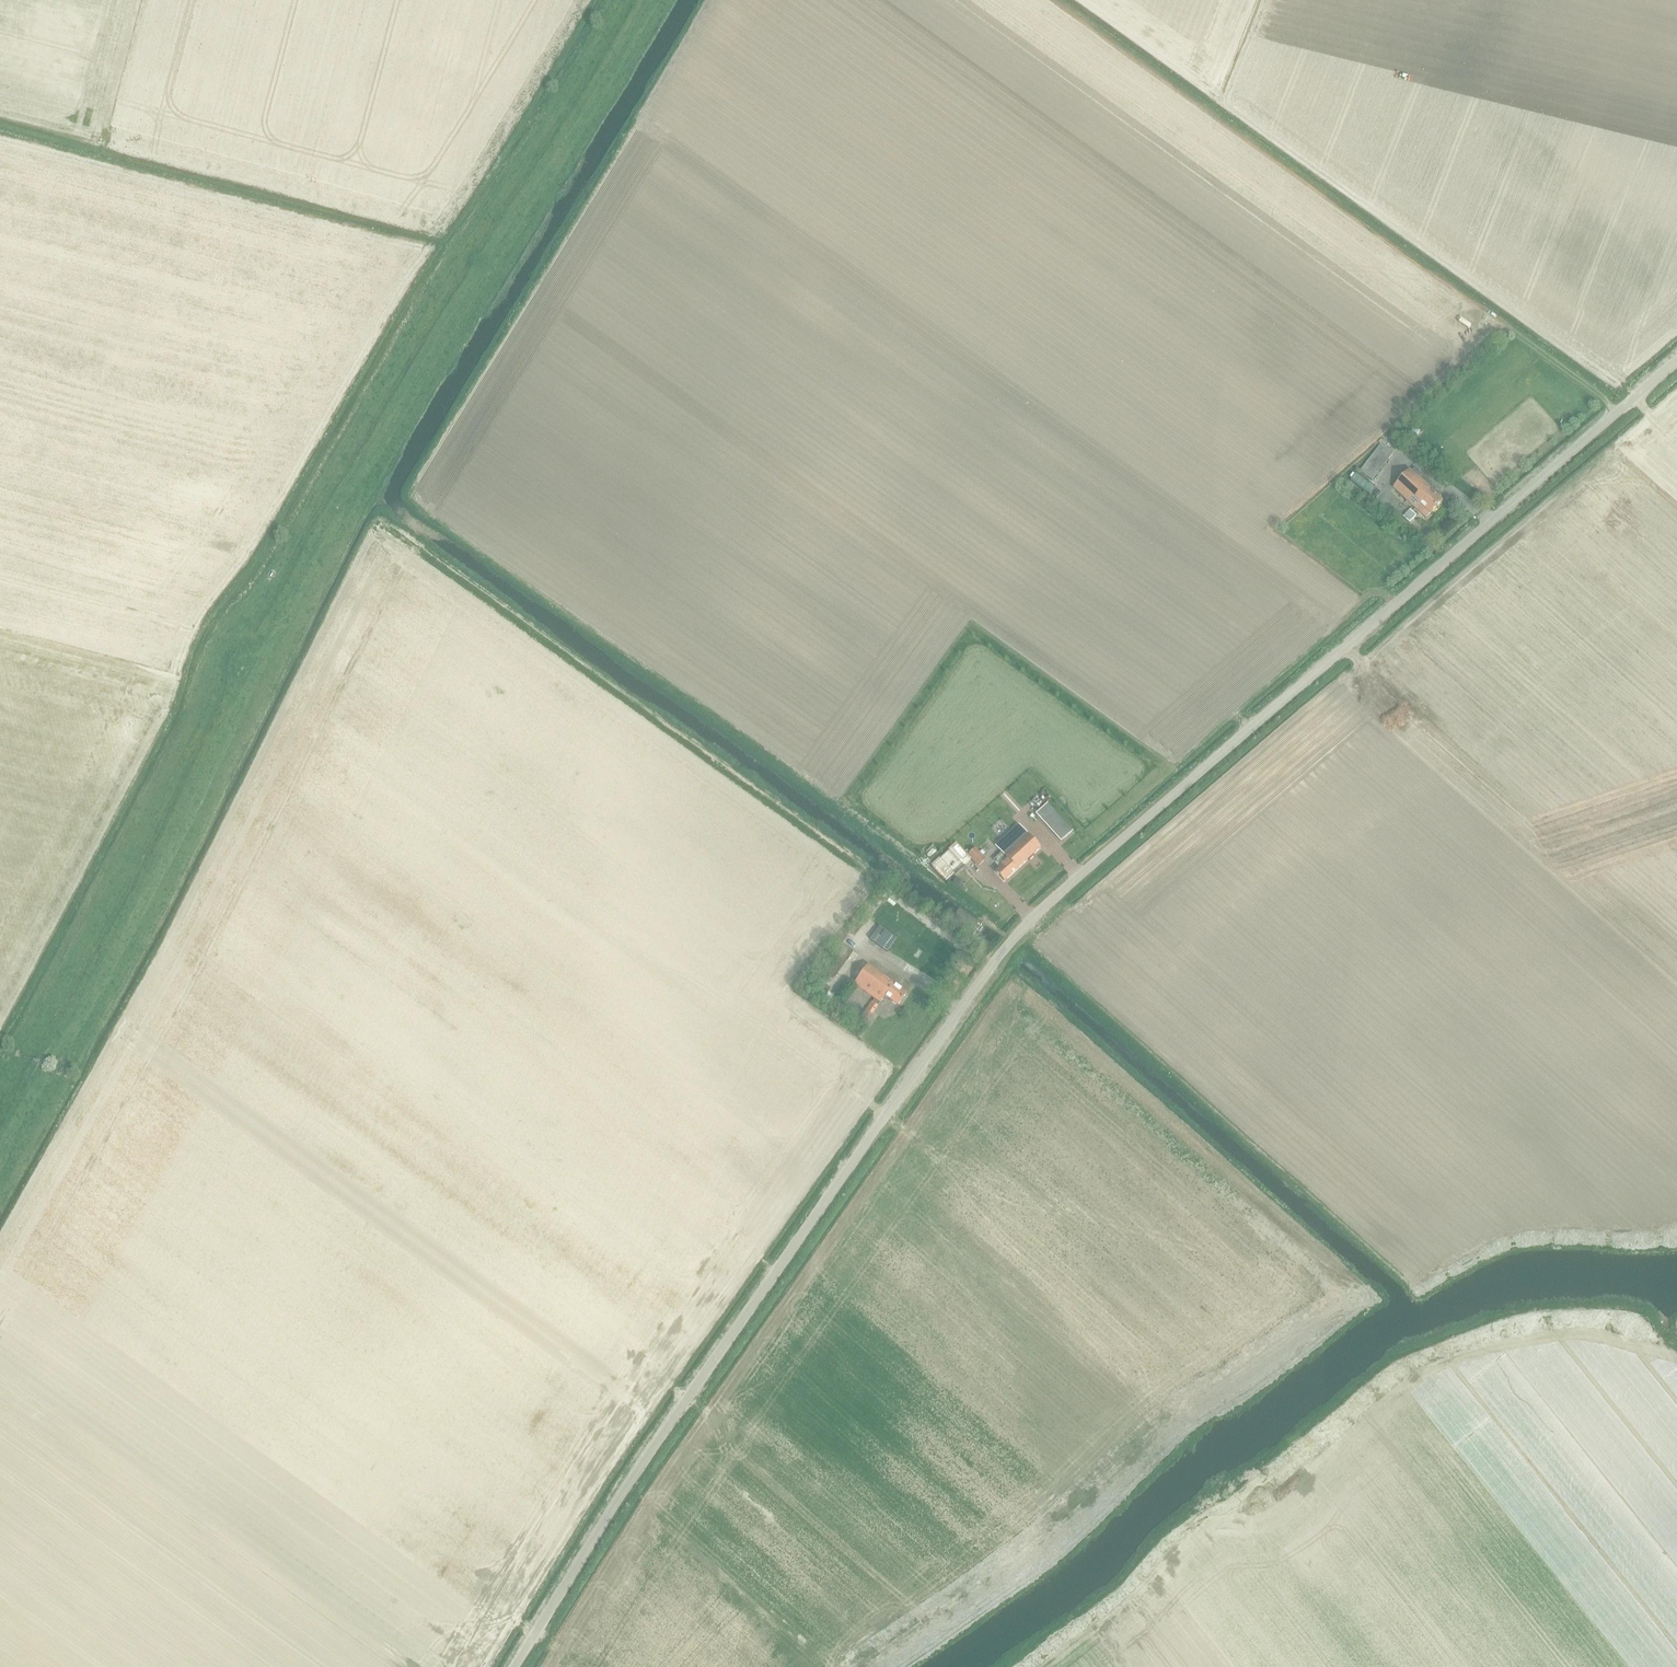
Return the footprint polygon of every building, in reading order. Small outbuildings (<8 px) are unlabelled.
[(1360,471),(1372,481),(1393,454),(1381,445),(1360,471)] [(1425,509),(1431,514),(1443,501),(1410,470),(1393,488),(1421,513),(1425,509)] [(1403,516),(1410,523),(1417,515),(1410,509),(1403,516)] [(1035,814),(1060,841),(1071,831),(1046,804),(1035,814)] [(995,872),(1004,881),(1040,848),(1025,831),(1024,831),(1018,825),(995,846),(1001,853),(994,860),(1000,867),(995,872)] [(968,855),(979,868),(987,861),(976,848),(968,855)] [(871,941),(888,953),(897,939),(880,928),(871,941)] [(884,997),(898,1006),(907,994),(867,966),(853,985),(880,1003),(884,997)] [(860,1018),(867,1022),(878,1007),(871,1002),(860,1018)]
